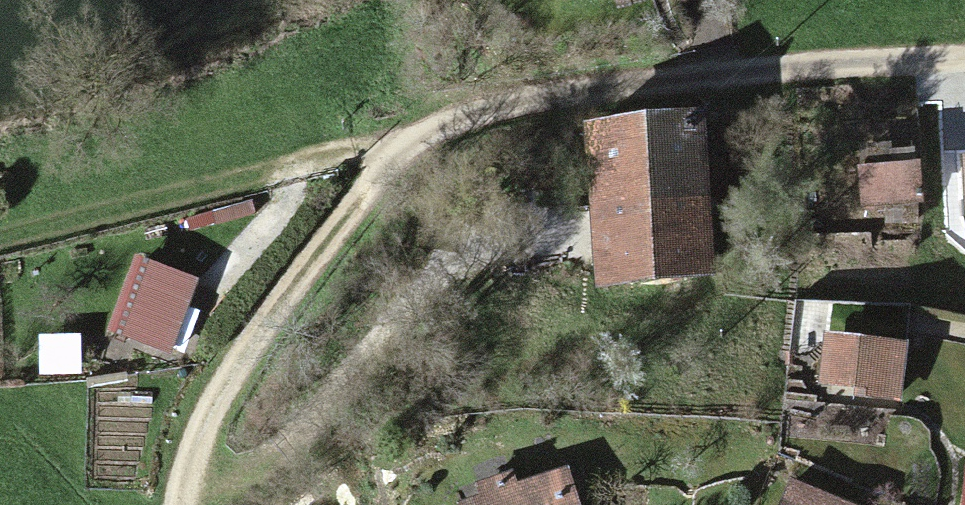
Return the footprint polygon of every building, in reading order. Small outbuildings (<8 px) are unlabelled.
[(609,123),(612,274),(724,272),(721,121),(609,123)] [(938,167),(863,168),(863,213),(939,212),(938,167)] [(123,239),(92,303),(148,329),(178,265),(123,239)] [(920,341),(835,334),(831,384),(916,391),(920,341)] [(478,504),(602,504),(585,462),(478,504)] [(787,504),(877,504),(801,473),(787,504)]
